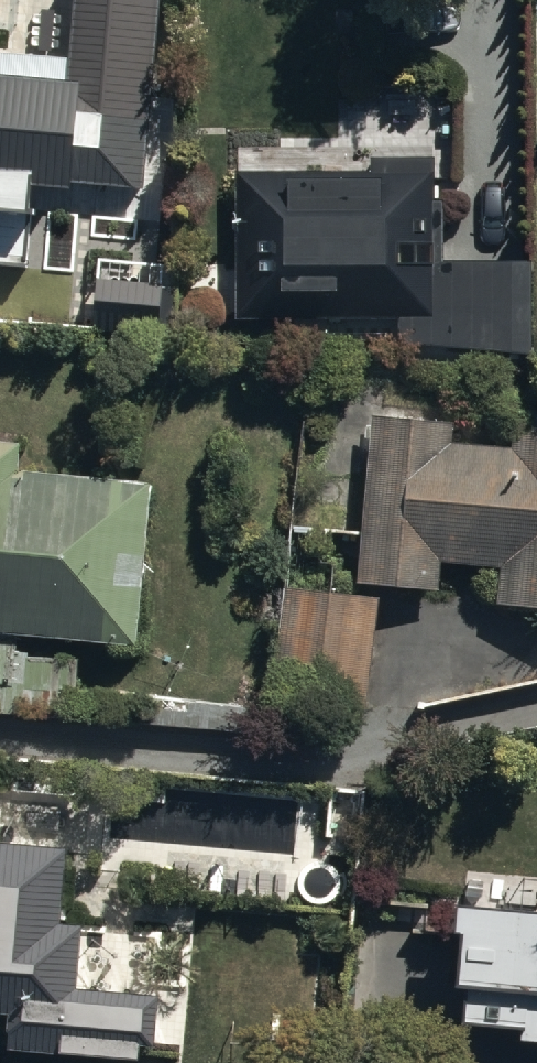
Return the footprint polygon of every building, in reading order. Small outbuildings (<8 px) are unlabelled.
[(28,263),(35,177),(146,187),(152,118),(161,0),(75,0),(69,77),(0,71),(0,261),(28,263)] [(435,174),(240,173),(239,317),(405,318),(405,351),(534,351),(534,259),(435,259),(435,174)] [(162,284),(99,279),(95,330),(158,335),(162,284)] [(371,413),(357,583),(440,590),(442,562),(499,567),(496,602),(536,606),(536,414),(512,412),(509,445),(456,441),(457,421),(371,413)] [(76,721),(84,641),(137,645),(152,482),(20,470),(24,441),(0,439),(0,715),(76,721)] [(284,589),(273,695),(368,705),(379,599),(284,589)] [(16,1010),(13,1044),(138,1055),(139,1040),(155,1042),(159,996),(78,989),(84,924),(63,922),(69,846),(0,841),(0,1009),(16,1010)] [(453,977),(465,978),(461,1014),(527,1020),(526,1034),(536,1035),(536,878),(467,872),(466,898),(457,897),(453,977)]
